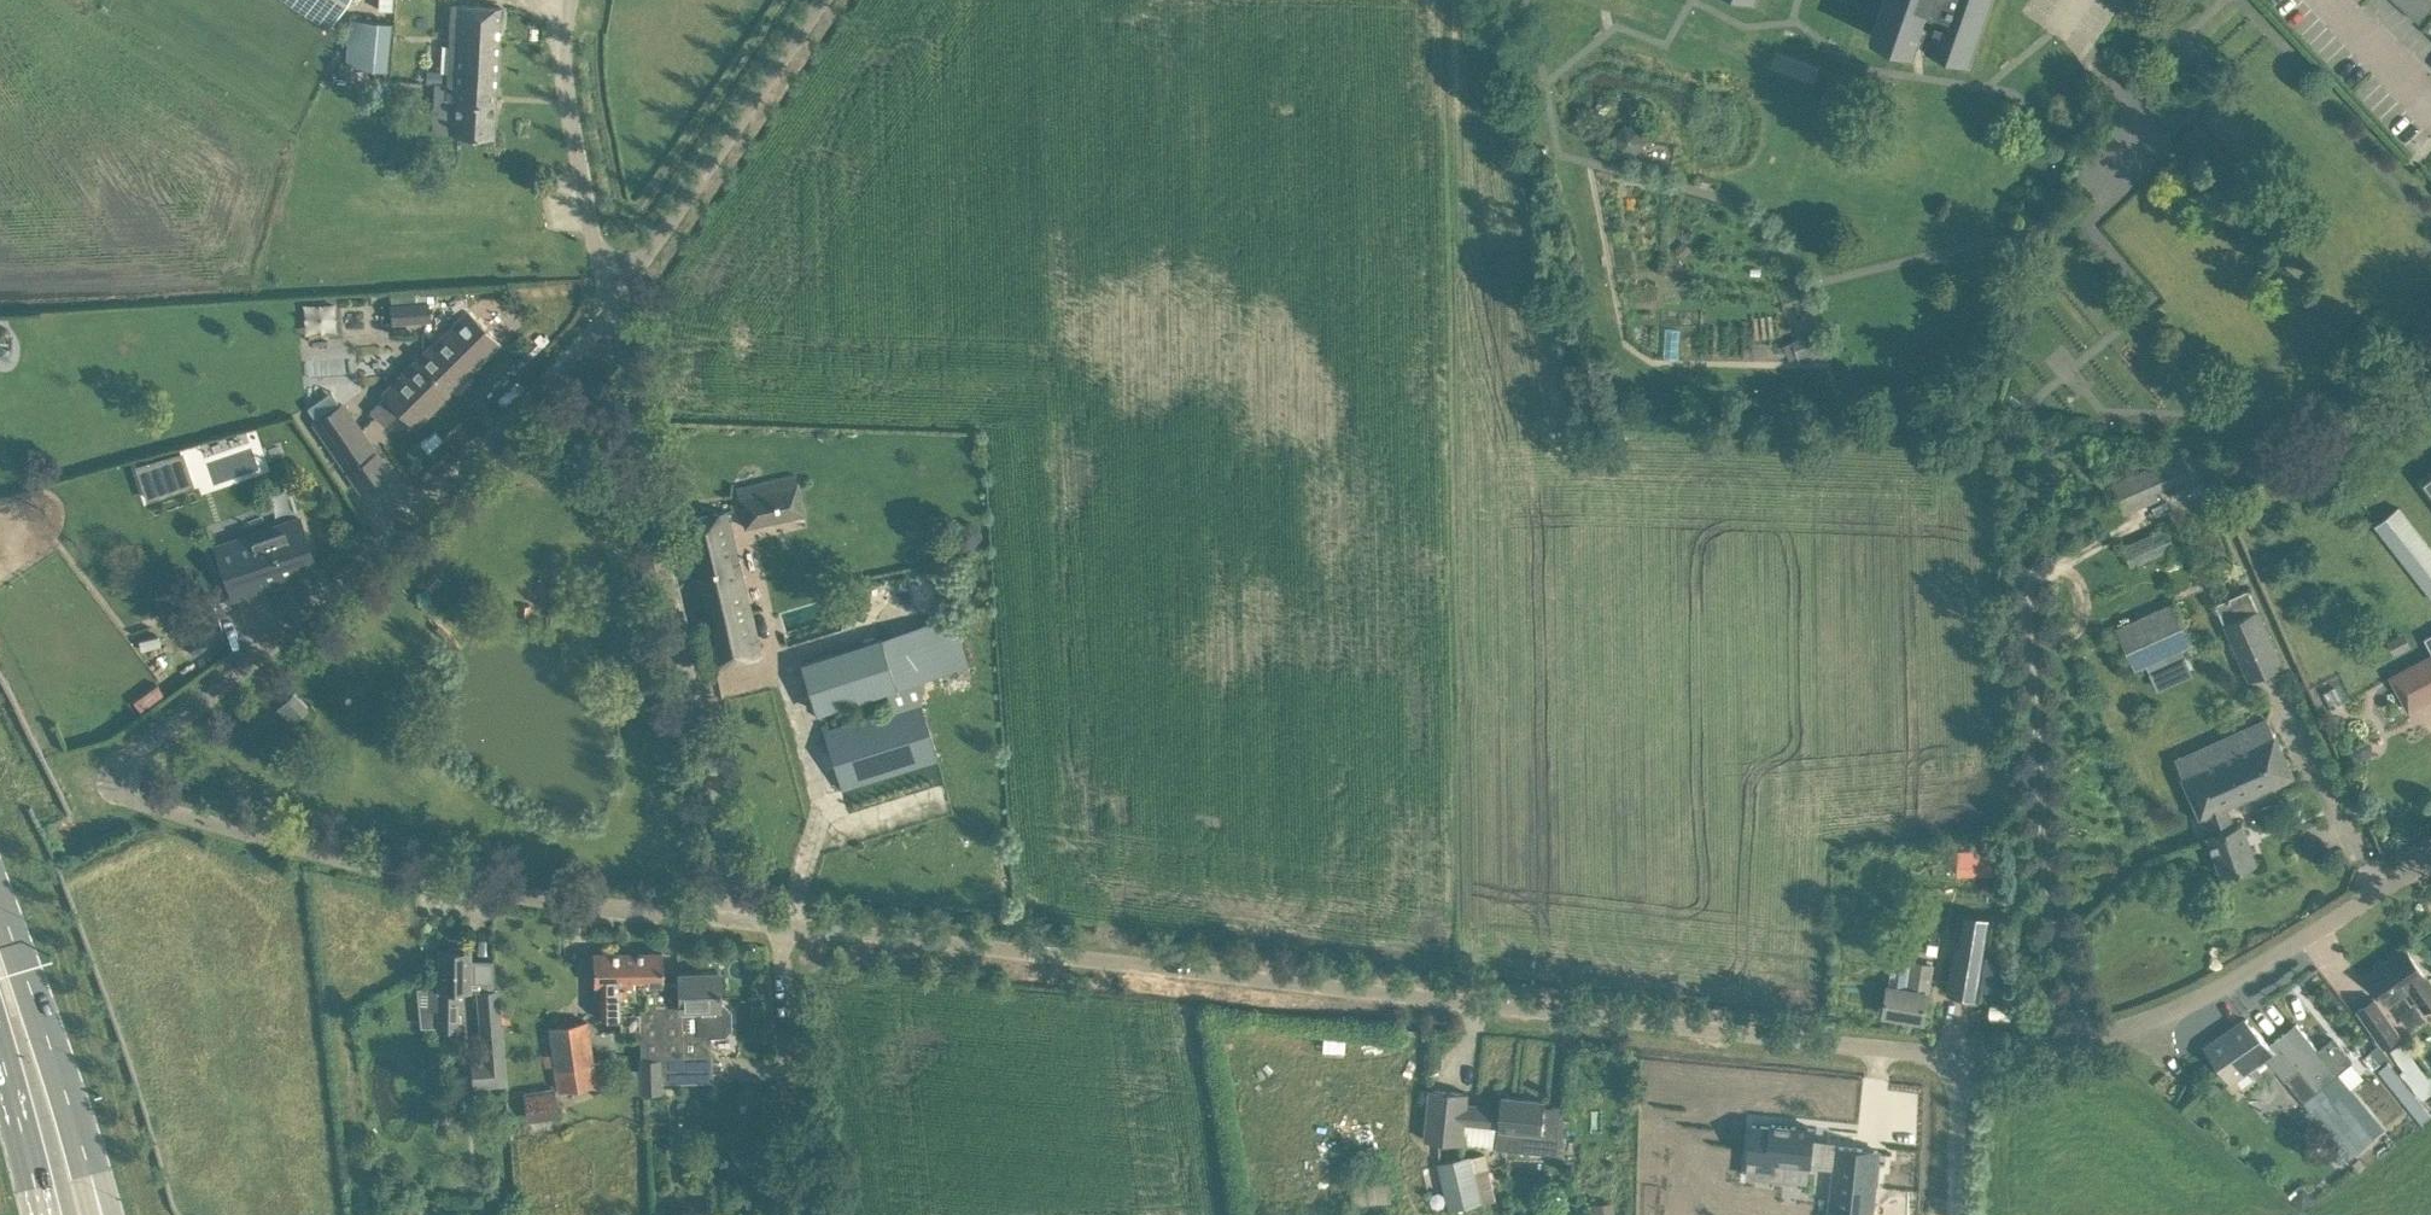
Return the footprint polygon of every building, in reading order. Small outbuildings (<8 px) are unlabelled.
[(327,26),(344,0),(288,0),(327,26)] [(393,0),(379,0),(378,8),(393,9),(393,0)] [(1871,34),(1914,49),(1919,35),(1928,38),(1927,41),(1970,56),(1990,0),(1883,0),(1871,34)] [(2419,20),(2420,21),(2430,8),(2430,0),(2396,0),(2419,20)] [(455,116),(434,115),(434,131),(454,132),(454,133),(493,135),(500,5),(452,2),(448,82),(447,96),(456,97),(455,116)] [(349,18),(344,67),(385,71),(390,22),(349,18)] [(1625,123),(1615,135),(1620,150),(1637,153),(1647,142),(1641,126),(1625,123)] [(1684,239),(1675,248),(1684,257),(1692,248),(1684,239)] [(426,292),(390,294),(391,305),(390,305),(392,321),(428,318),(426,292)] [(499,341),(466,309),(384,392),(385,394),(370,409),(385,424),(400,409),(415,424),(499,341)] [(1815,331),(1793,339),(1802,362),(1824,354),(1816,332),(1815,331)] [(330,390),(306,406),(315,419),(311,421),(343,468),(376,446),(344,399),(339,403),(330,390)] [(214,436),(187,440),(192,474),(218,471),(214,436)] [(574,453),(577,444),(565,440),(562,449),(565,453),(570,455),(574,453)] [(2008,441),(1994,456),(2005,465),(2018,449),(2008,441)] [(183,449),(134,464),(146,500),(195,483),(183,449)] [(2190,449),(2115,481),(2113,482),(2125,510),(2158,496),(2154,489),(2199,470),(2190,449)] [(772,487),(738,494),(745,525),(779,518),(772,487)] [(2376,524),(2430,594),(2430,547),(2399,506),(2376,524)] [(727,509),(682,519),(715,664),(760,654),(727,509)] [(316,568),(299,517),(215,545),(233,597),(316,568)] [(960,521),(954,529),(955,540),(964,546),(974,544),(980,535),(979,525),(970,519),(960,521)] [(2126,546),(2130,561),(2175,547),(2170,532),(2126,546)] [(2283,663),(2249,588),(2216,602),(2250,678),(2283,663)] [(2173,601),(2117,627),(2136,668),(2147,663),(2159,688),(2194,672),(2183,647),(2192,643),(2173,601)] [(891,709),(823,730),(842,788),(938,758),(920,700),(922,677),(969,663),(955,617),(803,662),(817,710),(885,689),(891,709)] [(2391,675),(2409,709),(2430,698),(2430,654),(2391,675)] [(2233,825),(2226,804),(2293,773),(2268,718),(2176,759),(2202,815),(2208,812),(2215,831),(2209,834),(2223,874),(2256,862),(2242,822),(2233,825)] [(2354,741),(2353,750),(2362,757),(2372,753),(2372,743),(2364,737),(2364,736),(2354,741)] [(1957,846),(1957,872),(1986,872),(1985,846),(1957,846)] [(1960,913),(1948,991),(1981,996),(1982,989),(1987,960),(1989,942),(1993,918),(1960,913)] [(438,1027),(457,1027),(458,989),(469,989),(470,949),(465,949),(465,945),(451,945),(451,948),(438,948),(438,991),(435,991),(435,1003),(438,1003),(438,1027)] [(2368,972),(2390,1002),(2410,988),(2425,1009),(2430,1005),(2430,981),(2406,946),(2368,972)] [(663,1002),(663,982),(662,950),(618,951),(619,996),(618,997),(619,1016),(619,1027),(639,1026),(638,1003),(663,1002)] [(600,1017),(619,1016),(618,997),(619,996),(618,951),(593,951),(593,998),(600,997),(600,1017)] [(1924,1020),(1931,978),(1934,959),(1914,956),(1909,987),(1889,984),(1884,1013),(1924,1020)] [(1987,960),(1982,989),(2002,992),(2006,963),(1987,960)] [(683,1057),(641,1058),(642,1092),(661,1091),(661,1082),(712,1080),(711,1033),(724,1033),(730,1026),(729,1008),(722,1003),(719,1003),(718,970),(680,971),(683,1057)] [(638,1003),(639,1026),(641,1058),(682,1057),(680,971),(678,971),(679,982),(663,982),(663,1002),(638,1003)] [(506,1082),(498,987),(477,989),(483,1059),(471,1060),(473,1085),(506,1082)] [(2400,1034),(2374,997),(2358,1008),(2384,1045),(2400,1034)] [(2246,1018),(2206,1046),(2212,1054),(2231,1079),(2248,1066),(2265,1054),(2275,1068),(2285,1079),(2303,1101),(2315,1091),(2361,1147),(2386,1127),(2340,1071),(2352,1061),(2332,1036),(2318,1048),(2297,1022),(2270,1043),(2264,1037),(2246,1018)] [(587,1020),(548,1027),(548,1029),(553,1053),(545,1055),(547,1066),(555,1064),(560,1089),(598,1082),(586,1021),(587,1021),(587,1020)] [(2404,1069),(2401,1072),(2422,1099),(2430,1092),(2430,1076),(2430,1075),(2428,1077),(2402,1042),(2391,1050),(2404,1069)] [(2362,1056),(2375,1072),(2378,1068),(2422,1122),(2430,1114),(2388,1061),(2389,1060),(2377,1044),(2362,1056)] [(1431,1087),(1426,1139),(1462,1142),(1464,1122),(1499,1126),(1496,1150),(1560,1157),(1564,1124),(1544,1122),(1546,1099),(1502,1095),(1501,1107),(1466,1103),(1468,1091),(1431,1087)] [(551,1088),(522,1092),(526,1116),(555,1111),(551,1088)] [(1750,1155),(1786,1158),(1784,1178),(1809,1180),(1811,1161),(1836,1163),(1830,1214),(1869,1214),(1870,1211),(1872,1211),(1879,1148),(1813,1141),(1814,1127),(1772,1123),(1772,1125),(1753,1123),(1750,1155)] [(1470,1156),(1438,1164),(1449,1209),(1451,1209),(1482,1201),(1478,1185),(1492,1181),(1489,1166),(1474,1169),(1470,1156)] [(1389,1181),(1351,1182),(1352,1201),(1390,1199),(1389,1181)]
